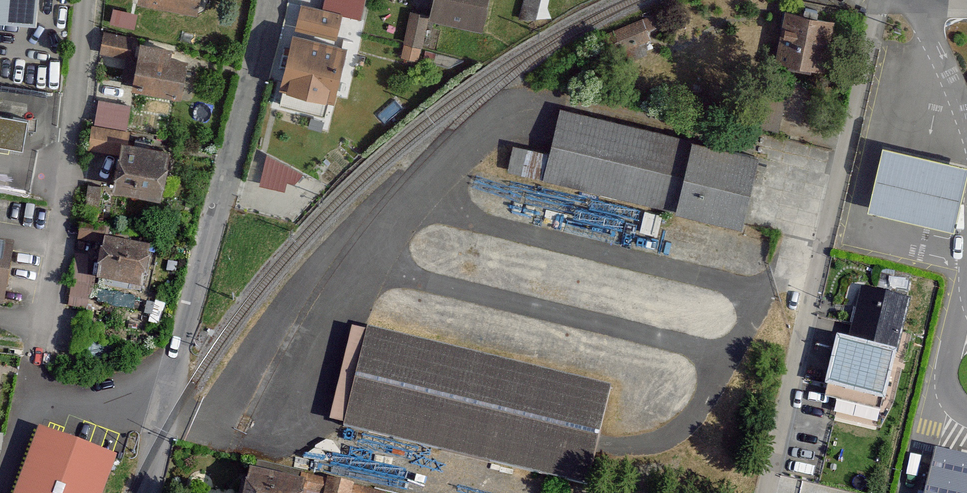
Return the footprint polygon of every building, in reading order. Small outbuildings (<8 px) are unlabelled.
[(36,0),(0,0),(0,19),(34,22),(36,0)] [(198,0),(141,0),(196,10),(198,0)] [(297,26),(336,35),(341,11),(360,15),(363,0),(325,0),(324,7),(302,3),(297,26)] [(486,0),(434,0),(430,17),(481,27),(486,0)] [(521,16),(537,20),(541,0),(524,0),(521,16)] [(833,20),(786,10),(776,59),(824,68),(833,20)] [(426,15),(410,12),(404,42),(421,45),(426,15)] [(654,14),(600,35),(608,55),(647,39),(644,31),(658,26),(654,14)] [(281,102),(325,113),(329,96),(333,97),(345,44),(293,31),(280,85),(285,86),(281,102)] [(130,57),(132,37),(105,33),(102,54),(130,57)] [(186,59),(169,56),(171,48),(141,43),(133,87),(179,96),(186,59)] [(128,106),(99,102),(97,121),(126,125),(128,106)] [(544,176),(740,225),(757,157),(561,108),(544,176)] [(20,148),(24,120),(0,116),(0,145),(20,148)] [(121,153),(122,142),(124,130),(93,126),(90,148),(121,153)] [(161,195),(167,149),(122,142),(121,153),(116,188),(161,195)] [(871,208),(950,227),(964,169),(885,150),(871,208)] [(293,188),(300,162),(268,154),(262,180),(293,188)] [(100,243),(102,232),(79,228),(78,240),(100,243)] [(142,288),(148,249),(104,242),(98,281),(142,288)] [(14,247),(0,245),(0,308),(4,308),(14,247)] [(884,411),(908,300),(861,289),(849,342),(837,339),(824,398),(884,411)] [(346,422),(367,332),(352,329),(332,418),(346,422)] [(345,426),(586,482),(608,388),(367,332),(346,422),(345,426)] [(40,426),(15,492),(100,492),(115,454),(40,426)] [(935,451),(925,492),(966,492),(966,458),(935,451)] [(304,483),(249,472),(245,492),(302,492),(304,483)] [(325,492),(351,492),(353,486),(328,480),(325,492)]
